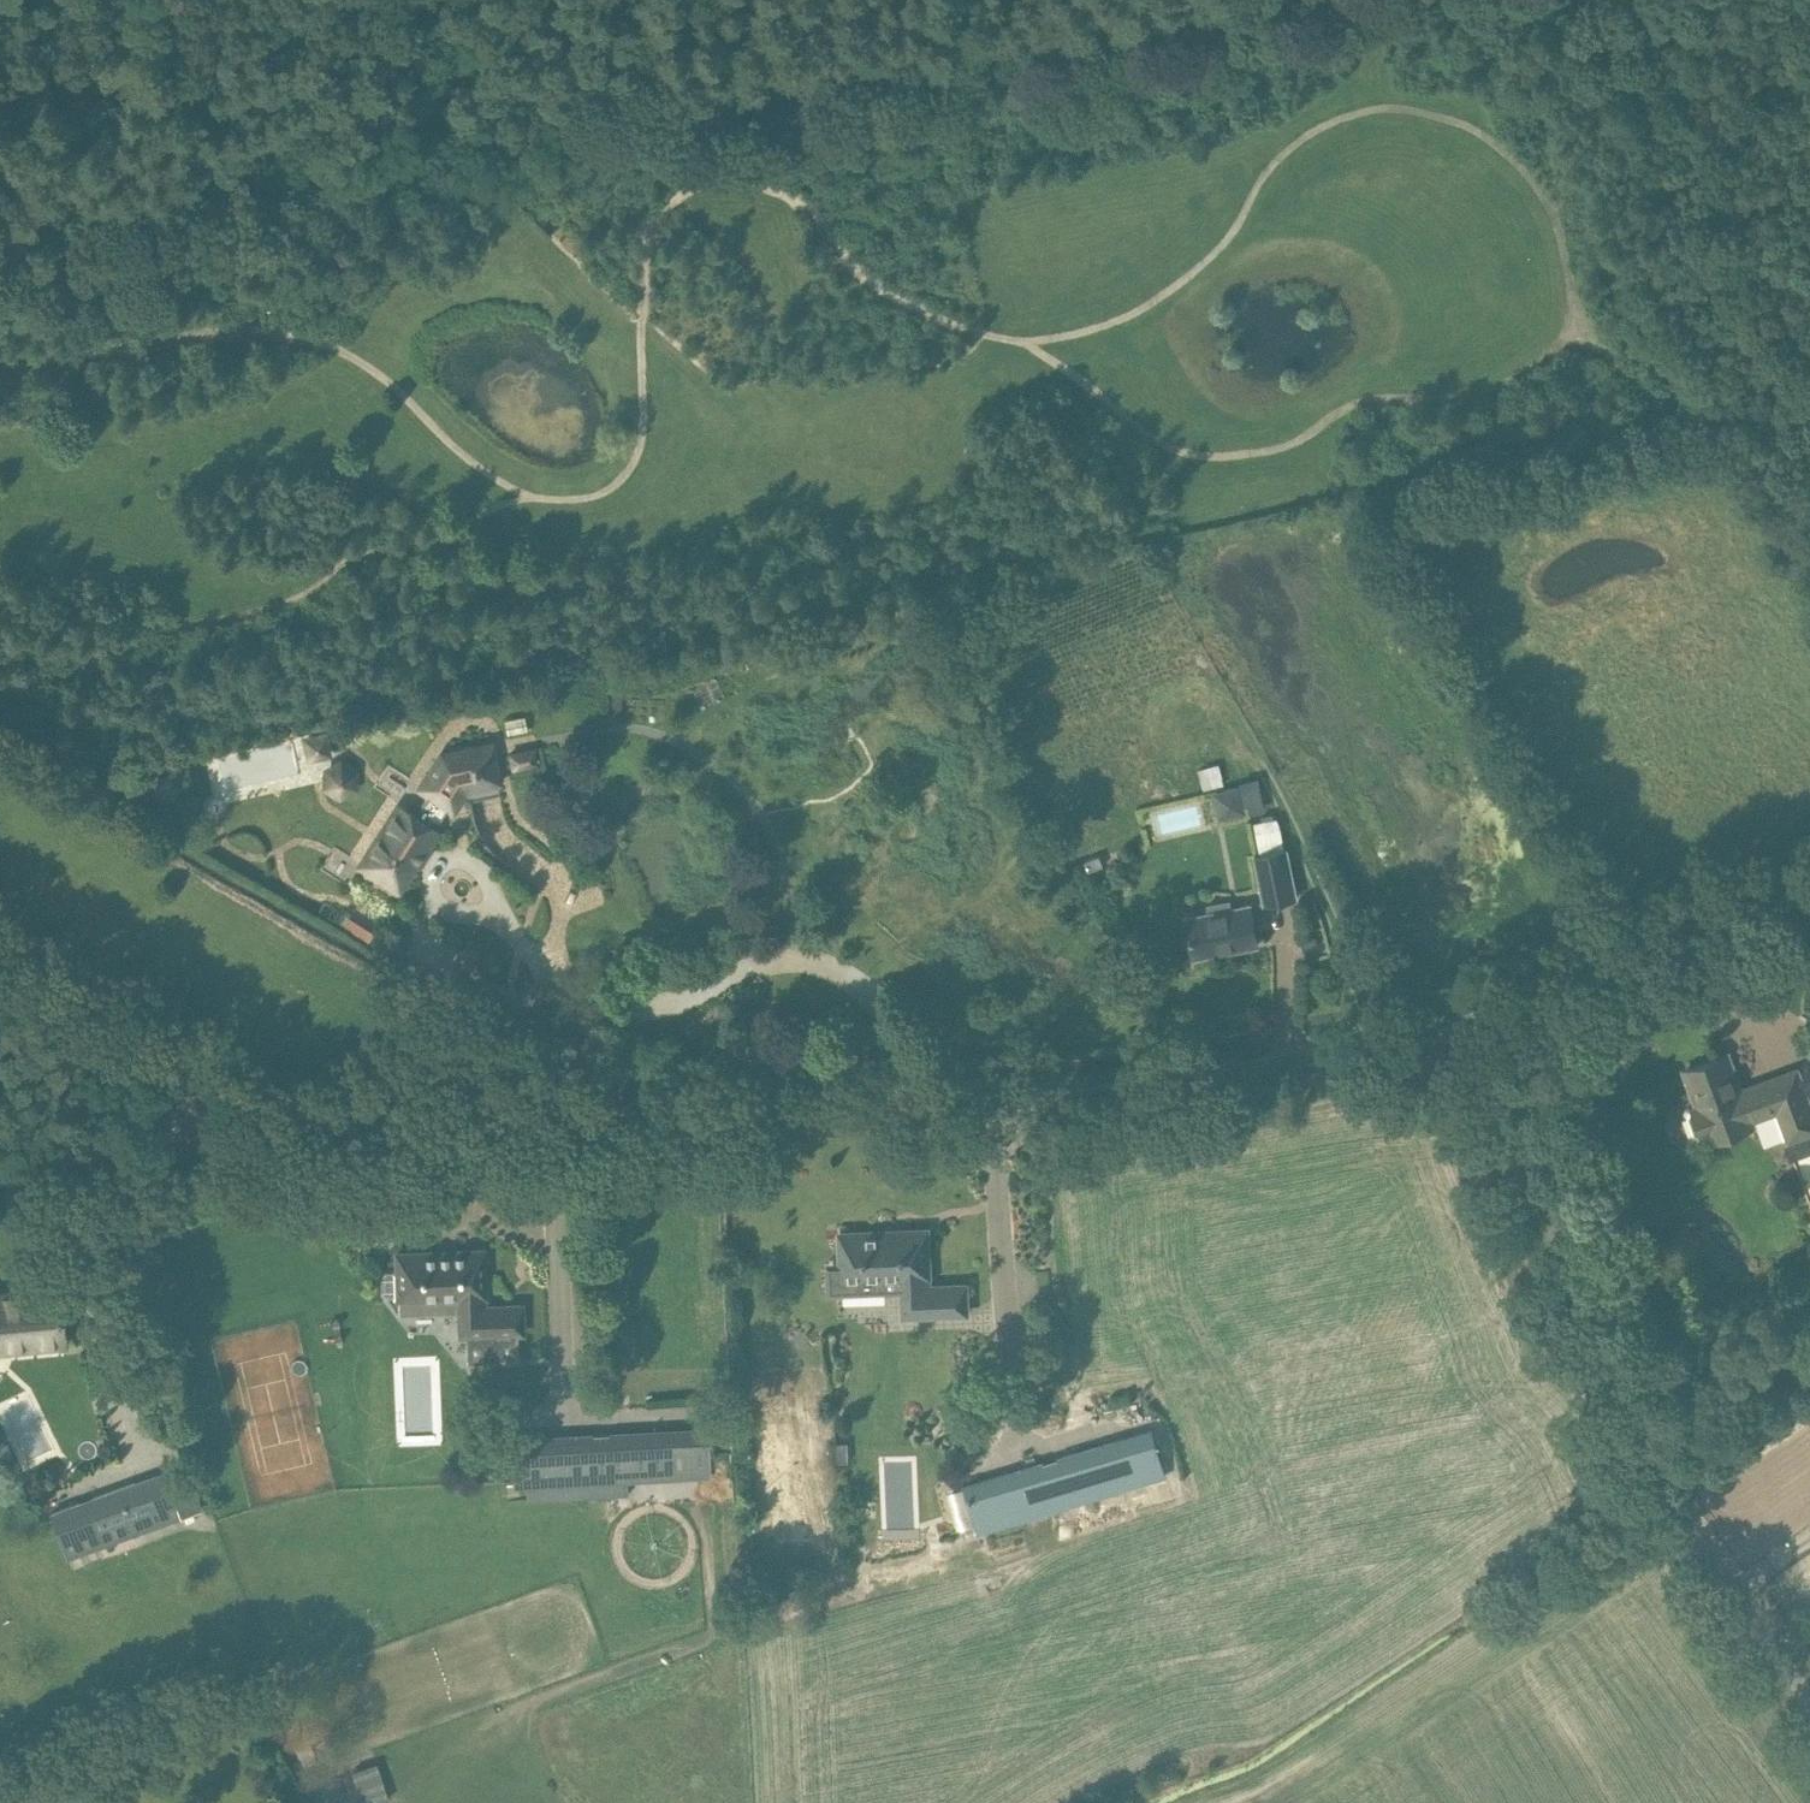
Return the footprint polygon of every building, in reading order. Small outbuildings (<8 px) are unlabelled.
[(321,742),(304,746),(308,763),(325,759),(321,742)] [(497,779),(490,744),(442,754),(422,785),(430,790),(415,813),(401,804),(362,863),(399,887),(437,827),(435,826),(449,804),(452,805),(464,786),(497,779)] [(536,762),(533,748),(510,753),(513,767),(536,762)] [(364,787),(349,753),(321,765),(335,799),(364,787)] [(1216,790),(1220,811),(1244,805),(1239,785),(1216,790)] [(1298,895),(1288,847),(1274,850),(1257,854),(1266,901),(1298,895)] [(1260,942),(1252,902),(1188,915),(1196,955),(1260,942)] [(1702,1140),(1710,1137),(1712,1140),(1754,1125),(1748,1111),(1775,1101),(1789,1139),(1809,1131),(1809,1106),(1797,1070),(1741,1090),(1727,1054),(1686,1070),(1698,1103),(1689,1107),(1702,1140)] [(837,1263),(831,1267),(832,1284),(837,1290),(886,1287),(885,1277),(903,1276),(905,1315),(967,1312),(967,1308),(966,1284),(928,1286),(927,1275),(929,1275),(927,1229),(901,1231),(901,1235),(884,1236),(883,1231),(841,1233),(842,1263),(837,1263)] [(385,1270),(381,1277),(381,1288),(386,1295),(398,1294),(398,1298),(437,1297),(449,1305),(459,1305),(460,1334),(466,1334),(467,1360),(517,1358),(516,1332),(523,1332),(522,1329),(522,1304),(483,1306),(483,1295),(485,1295),(483,1249),(457,1250),(457,1254),(439,1255),(439,1251),(397,1253),(397,1270),(385,1270)] [(20,1292),(0,1294),(0,1349),(63,1343),(58,1299),(21,1303),(20,1292)] [(710,1477),(707,1426),(511,1436),(512,1445),(502,1446),(503,1463),(512,1462),(513,1487),(526,1486),(526,1499),(628,1493),(628,1481),(710,1477)] [(1153,1427),(963,1483),(978,1533),(1168,1476),(1153,1427)] [(182,1516),(165,1468),(50,1510),(67,1557),(182,1516)] [(363,1800),(388,1793),(379,1760),(354,1767),(363,1800)]
